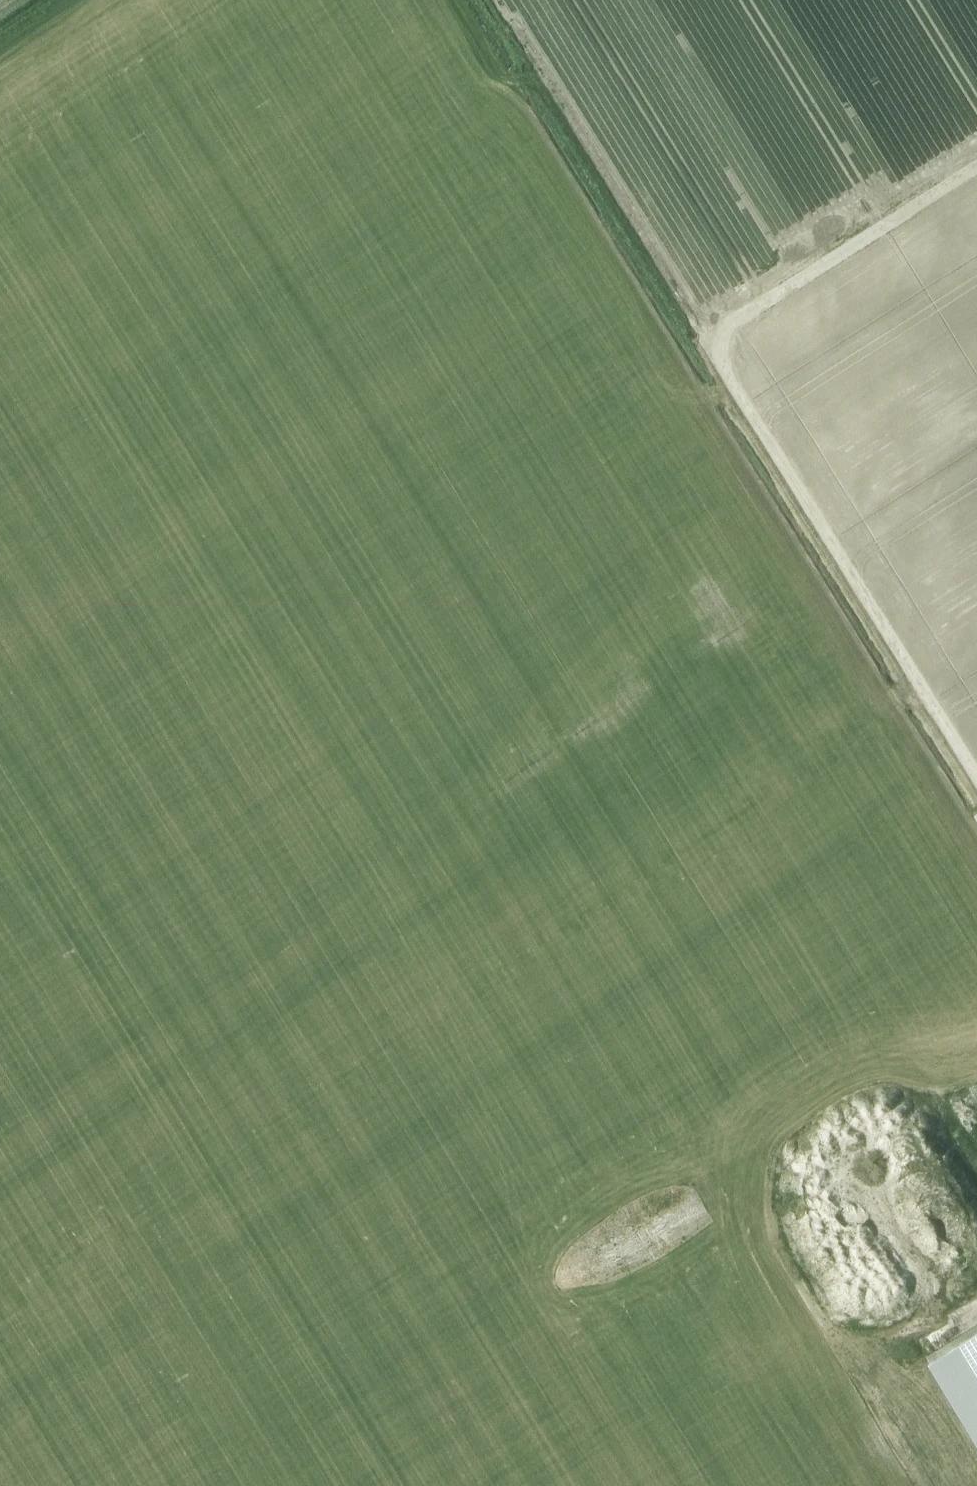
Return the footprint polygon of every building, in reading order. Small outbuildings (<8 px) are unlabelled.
[(932,1368),(976,1443),(976,1340),(932,1368)]
